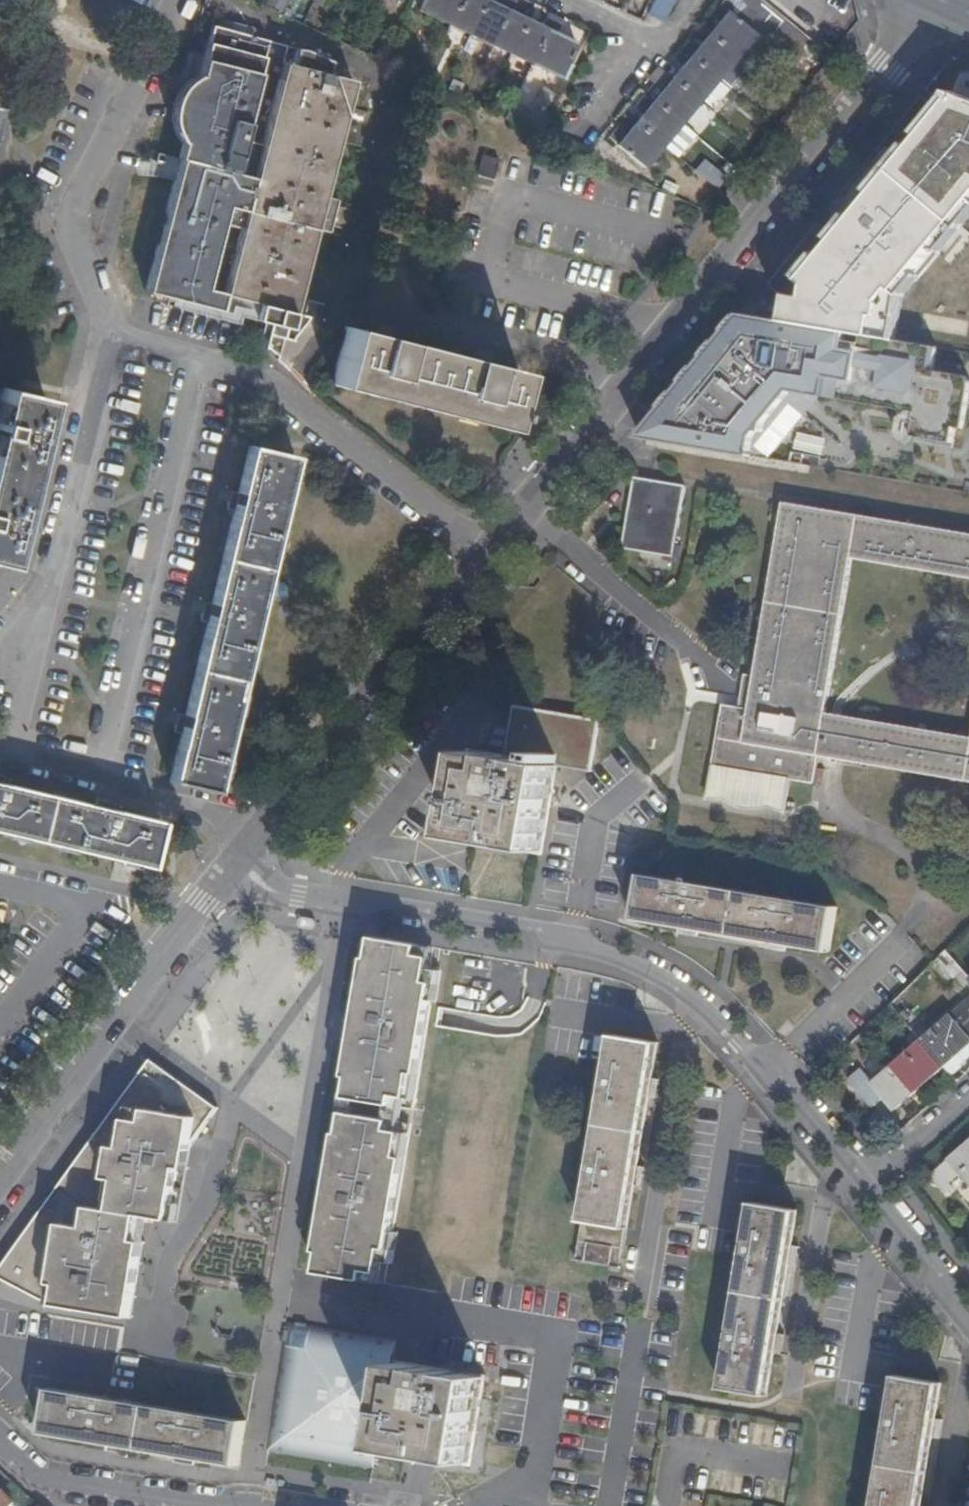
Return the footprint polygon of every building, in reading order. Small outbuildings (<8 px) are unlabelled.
[(576,46),(556,36),(563,21),(548,14),(541,29),(511,14),(518,0),(505,0),(501,9),(481,0),(425,0),(419,11),(559,79),(576,46)] [(641,168),(660,146),(677,160),(695,137),(679,124),(735,58),(746,67),(764,44),(793,68),(813,44),(759,0),(723,0),(710,16),(718,22),(697,47),(690,40),(673,60),(681,67),(671,79),(660,91),(652,85),(635,105),(643,111),(624,135),(615,128),(605,141),(612,148),(615,146),(641,168)] [(675,0),(653,0),(646,15),(664,23),(675,0)] [(184,299),(192,302),(237,313),(234,321),(233,325),(236,326),(237,325),(248,334),(248,336),(250,337),(251,336),(262,344),(261,347),(264,348),(264,347),(278,358),(277,360),(279,361),(288,331),(298,333),(309,317),(291,312),(313,229),(321,196),(351,81),(346,80),(347,77),(340,74),(342,70),(328,65),(329,61),(325,58),(315,55),(306,51),(294,49),(289,65),(281,62),(285,46),(210,27),(198,78),(181,143),(177,161),(171,183),(150,269),(149,272),(145,289),(175,297),(184,299)] [(656,67),(646,79),(660,91),(671,79),(656,67)] [(181,143),(198,78),(189,75),(174,131),(181,143)] [(911,107),(865,162),(873,169),(882,160),(890,168),(929,201),(965,160),(911,107)] [(138,175),(158,180),(164,158),(155,156),(153,163),(141,160),(138,175)] [(480,166),(495,173),(498,161),(483,156),(480,166)] [(158,180),(171,183),(177,161),(164,158),(158,180)] [(703,161),(694,173),(716,191),(725,180),(703,161)] [(727,163),(719,172),(731,181),(738,173),(727,163)] [(493,180),(495,173),(480,166),(477,175),(493,180)] [(890,168),(851,212),(886,250),(929,201),(890,168)] [(321,196),(313,229),(326,232),(335,199),(321,196)] [(941,255),(968,279),(968,223),(941,255)] [(961,297),(967,290),(947,272),(941,279),(961,297)] [(935,277),(930,280),(933,286),(939,282),(935,277)] [(201,313),(209,315),(234,321),(237,313),(192,302),(184,299),(175,297),(173,306),(201,313)] [(820,397),(902,411),(905,417),(900,419),(898,434),(897,435),(898,439),(900,443),(904,445),(908,446),(912,445),(913,444),(953,450),(956,429),(965,430),(968,407),(968,378),(934,372),(938,350),(741,315),(727,333),(732,338),(724,347),(719,343),(655,422),(658,424),(655,438),(643,436),(641,440),(768,461),(820,397)] [(344,330),(339,350),(329,388),(435,414),(502,431),(512,389),(516,373),(460,359),(344,330)] [(727,333),(719,343),(724,347),(732,338),(727,333)] [(21,501),(31,457),(43,459),(43,458),(51,420),(40,418),(45,398),(0,388),(0,567),(5,568),(10,547),(22,550),(30,512),(19,509),(21,501)] [(655,422),(643,436),(655,438),(658,424),(655,422)] [(237,702),(249,649),(295,457),(250,446),(239,493),(234,511),(212,605),(208,623),(198,666),(186,715),(182,734),(170,782),(215,792),(237,702)] [(684,488),(634,479),(623,548),(672,556),(684,488)] [(227,509),(234,511),(239,493),(231,492),(227,509)] [(784,504),(748,712),(722,708),(719,725),(713,766),(715,766),(709,799),(735,798),(759,802),(785,813),(790,791),(792,780),(816,785),(820,757),(968,783),(968,738),(828,714),(852,562),(968,581),(968,535),(784,504)] [(205,603),(200,621),(208,623),(212,605),(205,603)] [(599,720),(512,705),(504,758),(469,752),(455,839),(541,853),(556,766),(590,772),(599,720)] [(174,732),(182,734),(186,715),(178,714),(174,732)] [(0,784),(0,831),(150,866),(161,821),(113,810),(95,806),(3,784),(0,784)] [(95,806),(113,810),(115,802),(97,797),(95,806)] [(766,942),(785,945),(828,953),(836,908),(642,875),(635,920),(677,927),(698,931),(766,942)] [(698,931),(677,927),(676,936),(696,939),(698,931)] [(427,984),(432,961),(419,958),(421,949),(384,941),(379,961),(376,961),(362,1024),(376,1026),(372,1048),(364,1046),(352,1099),(398,1108),(400,1099),(413,1101),(419,1075),(409,1073),(422,1007),(429,1008),(434,986),(427,984)] [(784,953),(785,945),(766,942),(765,950),(784,953)] [(962,970),(946,952),(931,966),(946,984),(962,970)] [(922,1042),(944,1066),(951,1074),(959,1067),(952,1059),(968,1045),(968,1044),(968,1001),(922,1042)] [(483,1029),(485,1017),(439,1008),(437,1020),(483,1029)] [(580,1223),(626,1230),(633,1188),(637,1168),(648,1099),(651,1080),(657,1043),(612,1037),(580,1223)] [(944,1066),(922,1042),(873,1084),(860,1070),(848,1080),(865,1101),(877,1090),(894,1110),(944,1066)] [(959,1067),(968,1058),(968,1046),(968,1045),(952,1059),(959,1067)] [(0,1271),(0,1278),(50,1305),(125,1317),(133,1269),(127,1268),(131,1245),(137,1246),(145,1196),(171,1200),(178,1160),(180,1160),(179,1161),(180,1162),(191,1146),(217,1107),(152,1060),(99,1134),(0,1271)] [(658,1081),(651,1080),(648,1099),(655,1100),(658,1081)] [(395,1124),(350,1114),(338,1168),(348,1170),(344,1192),(331,1189),(318,1251),(323,1252),(318,1273),(356,1281),(358,1271),(371,1274),(376,1250),(383,1251),(387,1229),(379,1228),(393,1161),(402,1163),(407,1136),(393,1133),(395,1124)] [(968,1181),(968,1141),(930,1175),(944,1192),(950,1187),(947,1183),(961,1172),(968,1181)] [(133,1269),(125,1317),(132,1319),(149,1218),(178,1223),(191,1146),(180,1162),(179,1161),(180,1160),(178,1160),(171,1200),(145,1196),(137,1246),(131,1245),(127,1268),(133,1269)] [(637,1168),(633,1188),(641,1188),(644,1169),(637,1168)] [(786,1276),(789,1258),(797,1212),(752,1204),(720,1390),(765,1398),(771,1364),(774,1345),(786,1276)] [(613,1249),(611,1268),(619,1270),(626,1230),(580,1223),(574,1263),(583,1264),(586,1245),(613,1249)] [(583,1264),(611,1268),(613,1249),(586,1245),(583,1264)] [(796,1259),(789,1258),(786,1276),(794,1277),(796,1259)] [(267,1452),(374,1470),(396,1341),(289,1323),(267,1452)] [(774,1345),(771,1364),(779,1366),(782,1346),(774,1345)] [(398,1362),(383,1450),(470,1464),(484,1377),(463,1373),(450,1371),(398,1362)] [(920,1505),(931,1440),(935,1419),(941,1384),(896,1376),(874,1505),(920,1505)] [(44,1434),(87,1442),(107,1445),(177,1457),(196,1460),(238,1467),(245,1423),(52,1390),(44,1434)] [(943,1421),(935,1419),(931,1440),(939,1442),(943,1421)] [(107,1445),(87,1442),(86,1450),(106,1453),(107,1445)] [(194,1468),(196,1460),(177,1457),(175,1465),(194,1468)] [(395,1481),(402,1463),(386,1457),(379,1475),(395,1481)] [(14,1504),(2,1490),(0,1493),(0,1505),(12,1505),(14,1504)]
